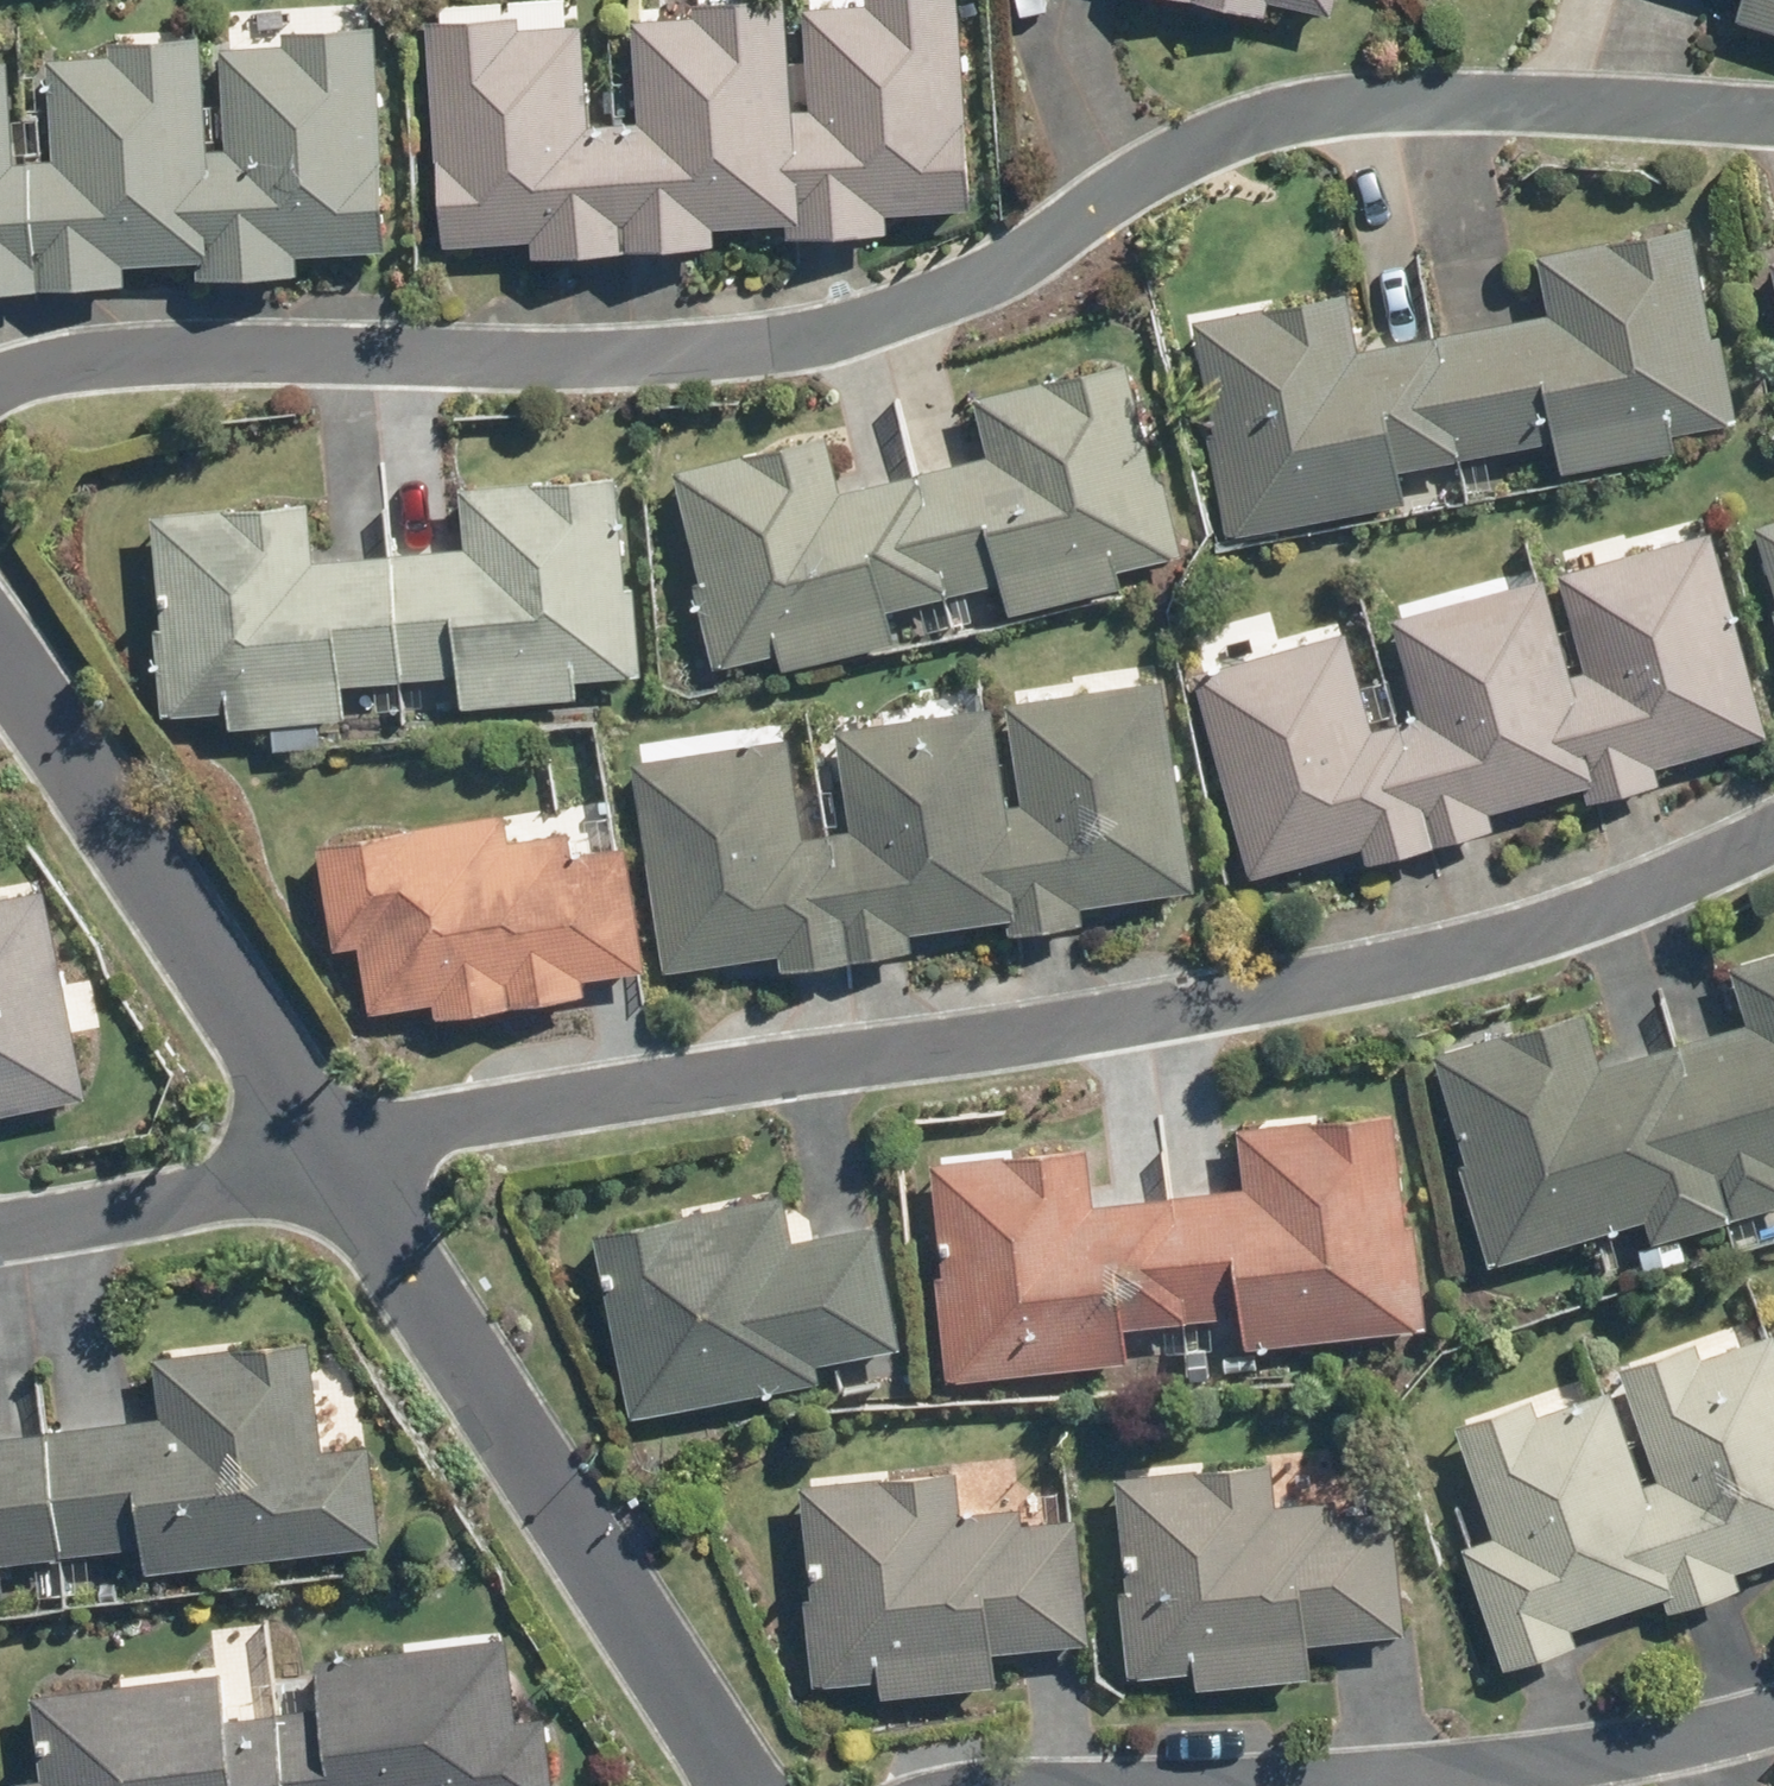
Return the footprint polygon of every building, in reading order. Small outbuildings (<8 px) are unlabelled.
[(786,102),(786,93),(779,0),(688,0),(689,9),(627,13),(635,113),(611,115),(618,243),(710,238),(709,220),(774,214),(779,214),(794,213),(786,102)] [(779,214),(781,234),(883,225),(882,207),(966,202),(952,0),(796,0),(795,0),(803,102),(786,102),(794,213),(779,214)] [(1729,13),(1773,27),(1773,0),(1734,0),(1729,13)] [(618,243),(611,115),(581,118),(574,17),(512,21),(511,9),(418,16),(436,240),(525,233),(526,250),(618,243)] [(202,253),(186,255),(189,274),(292,267),(291,248),(379,242),(366,19),(277,24),(278,38),(214,42),(219,139),(200,141),(200,146),(202,253)] [(200,141),(200,134),(193,26),(102,32),(102,46),(40,50),(47,154),(22,155),(33,282),(119,278),(118,259),(178,255),(186,255),(202,253),(200,141)] [(22,155),(10,157),(3,53),(0,53),(0,284),(33,282),(22,155)] [(1431,328),(1454,453),(1548,436),(1554,464),(1669,441),(1665,427),(1732,414),(1715,328),(1708,329),(1686,218),(1533,247),(1544,307),(1431,328)] [(1765,253),(1773,293),(1773,251),(1765,253)] [(1454,453),(1431,328),(1354,342),(1342,284),(1189,313),(1211,426),(1204,428),(1223,532),(1401,498),(1394,464),(1454,453)] [(913,466),(942,588),(993,575),(1005,609),(1116,581),(1111,563),(1178,548),(1156,462),(1148,465),(1122,356),(969,392),(983,450),(913,466)] [(942,588),(913,466),(836,484),(822,426),(668,464),(696,577),(687,578),(708,663),(772,647),(776,663),(890,637),(882,603),(942,588)] [(383,548),(397,675),(453,669),(456,697),(569,691),(568,673),(636,667),(628,581),(618,581),(609,468),(453,481),(459,543),(383,548)] [(397,675),(383,548),(307,554),(304,494),(144,507),(154,623),(149,623),(155,711),(219,705),(222,721),(338,711),(336,681),(397,675)] [(1750,520),(1773,596),(1773,512),(1750,520)] [(1590,777),(1580,781),(1584,797),(1658,775),(1652,761),(1765,730),(1709,525),(1554,567),(1580,665),(1567,668),(1590,777)] [(1590,777),(1567,668),(1540,571),(1387,614),(1414,709),(1393,714),(1430,840),(1490,823),(1486,807),(1580,781),(1590,777)] [(1430,840),(1393,714),(1368,721),(1340,627),(1190,668),(1245,873),(1358,842),(1362,858),(1430,840)] [(1013,911),(1003,913),(1005,929),(1080,916),(1078,900),(1190,883),(1157,673),(999,698),(1016,797),(1002,800),(1013,911)] [(1013,911),(1002,800),(987,698),(830,722),(847,824),(823,827),(846,952),(907,945),(906,927),(1003,913),(1013,911)] [(846,952),(823,827),(797,832),(782,733),(626,758),(660,966),(773,949),(775,963),(846,952)] [(504,835),(499,807),(310,837),(327,941),(351,936),(362,1009),(428,997),(430,1012),(579,988),(577,974),(639,963),(619,837),(565,845),(562,826),(504,835)] [(81,1092),(38,882),(0,889),(0,1107),(81,1092)] [(1729,1212),(1773,1198),(1773,946),(1725,961),(1742,1017),(1674,1037),(1729,1212)] [(1729,1212),(1674,1037),(1597,1059),(1580,1004),(1429,1049),(1462,1158),(1454,1160),(1485,1261),(1641,1213),(1649,1237),(1729,1212)] [(1167,1190),(1182,1315),(1238,1309),(1241,1341),(1423,1321),(1412,1217),(1402,1217),(1388,1104),(1231,1123),(1238,1183),(1167,1190)] [(1182,1315),(1167,1190),(1088,1197),(1081,1139),(926,1158),(938,1270),(930,1272),(942,1376),(1122,1355),(1118,1323),(1182,1315)] [(787,1236),(778,1188),(588,1227),(626,1414),(816,1377),(812,1358),(894,1342),(870,1218),(787,1236)] [(1769,1326),(1695,1351),(1690,1335),(1613,1362),(1654,1473),(1639,1478),(1671,1588),(1659,1589),(1664,1605),(1737,1580),(1731,1566),(1773,1551),(1773,1338),(1769,1326)] [(39,1425),(57,1550),(134,1541),(137,1566),(376,1538),(360,1441),(316,1447),(304,1336),(147,1351),(156,1413),(39,1425)] [(1671,1588),(1639,1478),(1606,1383),(1533,1408),(1528,1392),(1452,1418),(1490,1530),(1458,1542),(1500,1664),(1571,1639),(1566,1623),(1659,1589),(1671,1588)] [(39,1425),(0,1429),(0,1557),(57,1550),(39,1425)] [(1267,1456),(1110,1472),(1121,1585),(1115,1587),(1123,1673),(1189,1665),(1191,1681),(1303,1671),(1301,1637),(1399,1628),(1386,1500),(1333,1506),(1332,1494),(1271,1500),(1267,1456)] [(952,1466),(796,1482),(806,1595),(799,1595),(808,1683),(874,1675),(875,1691),(989,1681),(985,1647),(1083,1639),(1071,1510),(1017,1516),(1016,1502),(957,1508),(952,1466)] [(501,1630),(310,1653),(315,1702),(274,1707),(284,1785),(549,1785),(541,1710),(511,1713),(501,1630)] [(216,1665),(26,1688),(36,1773),(8,1776),(9,1785),(279,1785),(271,1705),(221,1711),(216,1665)]
